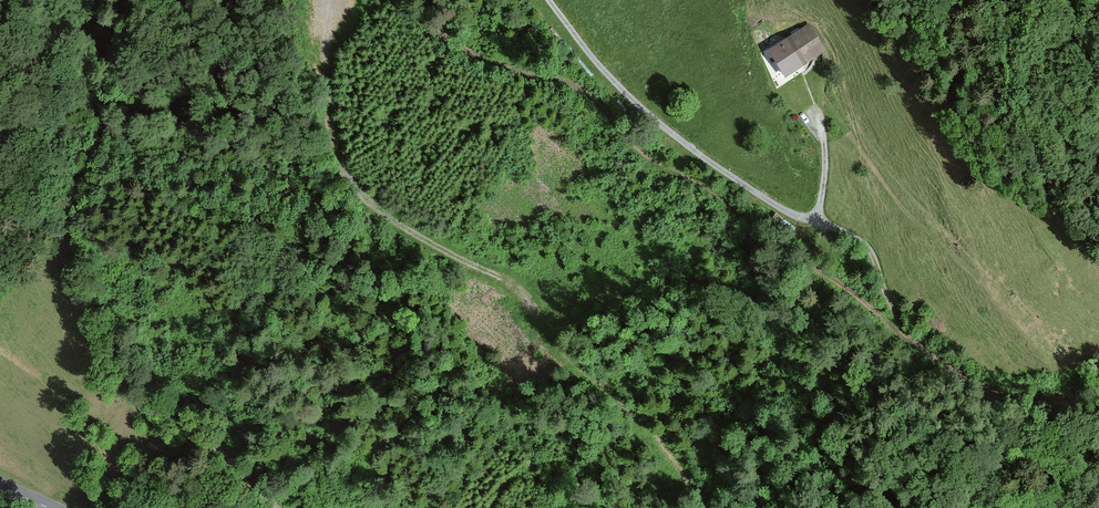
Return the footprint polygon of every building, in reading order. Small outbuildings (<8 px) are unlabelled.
[(825,51),(808,24),(765,52),(782,79),(825,51)] [(752,31),(757,45),(769,40),(764,27),(752,31)]
